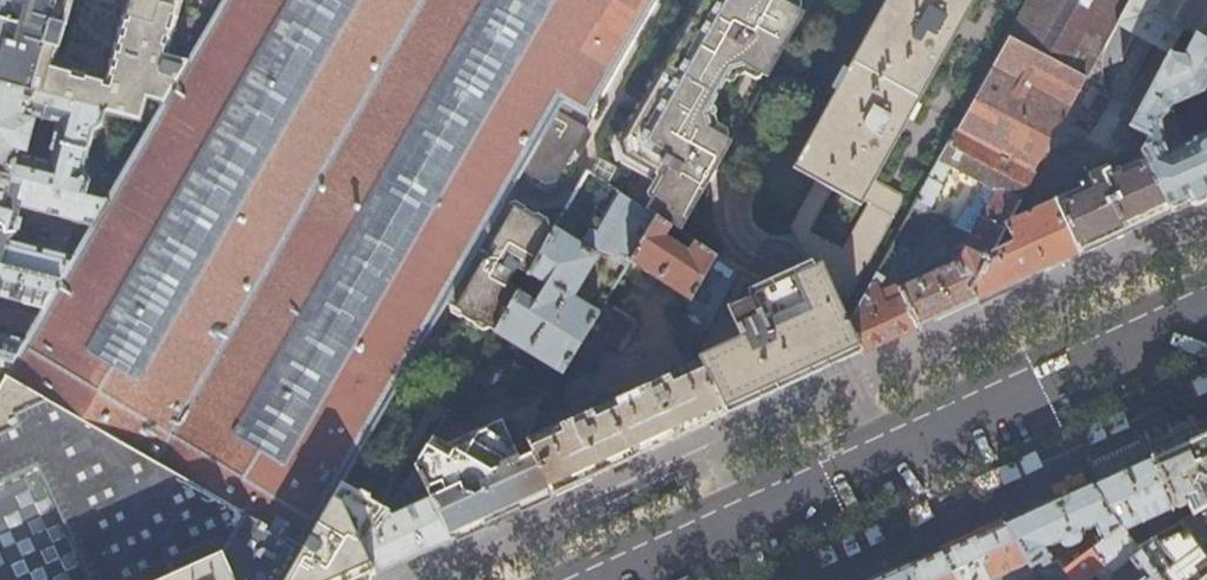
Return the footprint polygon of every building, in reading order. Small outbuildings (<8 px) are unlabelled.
[(110,108),(139,116),(145,94),(166,99),(189,60),(165,53),(181,0),(126,0),(106,69),(57,55),(74,0),(0,0),(0,83),(110,108)] [(189,60),(166,99),(108,200),(61,280),(46,307),(27,339),(15,360),(21,363),(14,375),(59,402),(107,430),(158,461),(301,546),(341,478),(445,299),(504,199),(522,168),(563,97),(590,113),(655,0),(224,0),(189,60)] [(620,138),(623,150),(656,169),(657,172),(661,174),(643,205),(657,215),(672,225),(682,232),(733,141),(712,128),(709,114),(733,70),(749,66),(769,77),(806,11),(788,0),(699,0),(620,138)] [(805,159),(821,168),(789,225),(809,268),(761,290),(754,281),(737,269),(736,270),(696,348),(704,366),(712,383),(713,383),(723,408),(756,393),(832,358),(860,346),(851,320),(849,320),(844,309),(909,191),(872,170),(968,0),(894,0),(805,159)] [(976,300),(973,289),(1011,219),(1046,155),(1107,42),(1117,25),(1131,0),(1028,0),(913,207),(931,216),(936,208),(933,206),(945,185),(943,183),(953,165),(995,187),(960,258),(892,289),(886,275),(888,271),(880,267),(851,320),(860,346),(862,352),(892,338),(945,314),(976,300)] [(1117,25),(1169,52),(1184,26),(1158,10),(1164,0),(1131,0),(1117,25)] [(1190,30),(1206,40),(1206,0),(1190,30)] [(1169,52),(1129,124),(1147,135),(1141,147),(1146,157),(1170,211),(1186,204),(1206,194),(1206,132),(1187,141),(1171,106),(1203,90),(1206,83),(1206,40),(1190,30),(1184,26),(1169,52)] [(1103,58),(1107,42),(1046,155),(1084,133),(1107,94),(1103,77),(1103,66),(1103,58)] [(105,125),(110,108),(0,83),(0,174),(88,195),(93,176),(88,168),(98,129),(105,125)] [(555,181),(594,115),(590,113),(563,97),(522,168),(546,182),(555,181)] [(1133,228),(1170,211),(1146,157),(1111,173),(1107,167),(1092,174),(1094,180),(1011,219),(973,289),(976,300),(1042,269),(1091,247),(1133,228)] [(607,300),(631,259),(657,215),(643,205),(590,168),(555,228),(529,271),(529,272),(545,282),(536,298),(519,289),(496,328),(495,329),(564,371),(575,352),(607,300)] [(0,174),(0,264),(61,280),(108,200),(88,195),(0,174)] [(529,271),(555,228),(504,199),(445,299),(496,328),(519,289),(519,288),(509,282),(519,266),(529,271)] [(666,235),(672,225),(657,215),(631,259),(686,296),(678,310),(695,350),(696,348),(736,270),(694,240),(688,250),(666,235)] [(0,264),(0,296),(46,307),(61,280),(0,264)] [(607,300),(575,352),(591,362),(605,337),(616,344),(633,316),(607,300)] [(14,361),(15,360),(27,339),(0,332),(0,357),(14,361)] [(14,375),(21,363),(15,360),(14,361),(0,357),(0,397),(14,375)] [(725,414),(723,408),(713,383),(712,383),(704,366),(692,373),(688,365),(666,375),(664,370),(635,383),(637,389),(594,408),(592,402),(556,419),(558,425),(529,438),(535,452),(552,493),(571,484),(592,475),(614,465),(638,454),(656,446),(679,435),(706,423),(725,414)] [(14,375),(0,397),(0,579),(282,579),(301,546),(158,461),(107,430),(59,402),(14,375)] [(440,449),(433,433),(416,465),(424,481),(430,494),(451,539),(467,532),(491,521),(552,493),(535,452),(519,459),(501,421),(440,449)] [(1191,437),(1167,447),(1151,455),(1181,522),(1182,524),(1206,505),(1206,496),(1202,485),(1206,477),(1206,429),(1191,437)] [(1121,468),(1088,484),(1121,527),(1124,531),(1137,525),(1143,528),(1147,542),(1181,522),(1151,455),(1121,468)] [(406,481),(424,481),(416,465),(406,481)] [(361,543),(388,507),(389,506),(341,478),(301,546),(282,579),(361,579),(374,574),(361,543)] [(1045,503),(1005,522),(1030,567),(1049,557),(1050,555),(1046,549),(1060,542),(1062,547),(1064,549),(1066,549),(1069,549),(1080,545),(1083,542),(1083,539),(1081,532),(1095,526),(1102,541),(1121,527),(1088,484),(1045,503)] [(390,513),(388,507),(361,543),(374,574),(412,557),(451,539),(430,494),(390,513)] [(1182,524),(1206,556),(1206,505),(1182,524)] [(911,565),(911,579),(1052,579),(1064,571),(1056,560),(1053,563),(1049,557),(1030,567),(1005,522),(980,533),(945,549),(911,565)] [(1182,524),(1181,522),(1147,542),(1137,548),(1161,579),(1206,579),(1206,556),(1182,524)] [(1124,531),(1121,527),(1102,541),(1091,550),(1110,575),(1127,561),(1140,577),(1137,579),(1161,579),(1137,548),(1124,531)] [(1098,579),(1114,579),(1110,575),(1091,550),(1064,571),(1071,579),(1086,579),(1094,574),(1098,579)] [(911,565),(878,579),(911,579),(911,565)] [(1064,571),(1052,579),(1071,579),(1064,571)]
